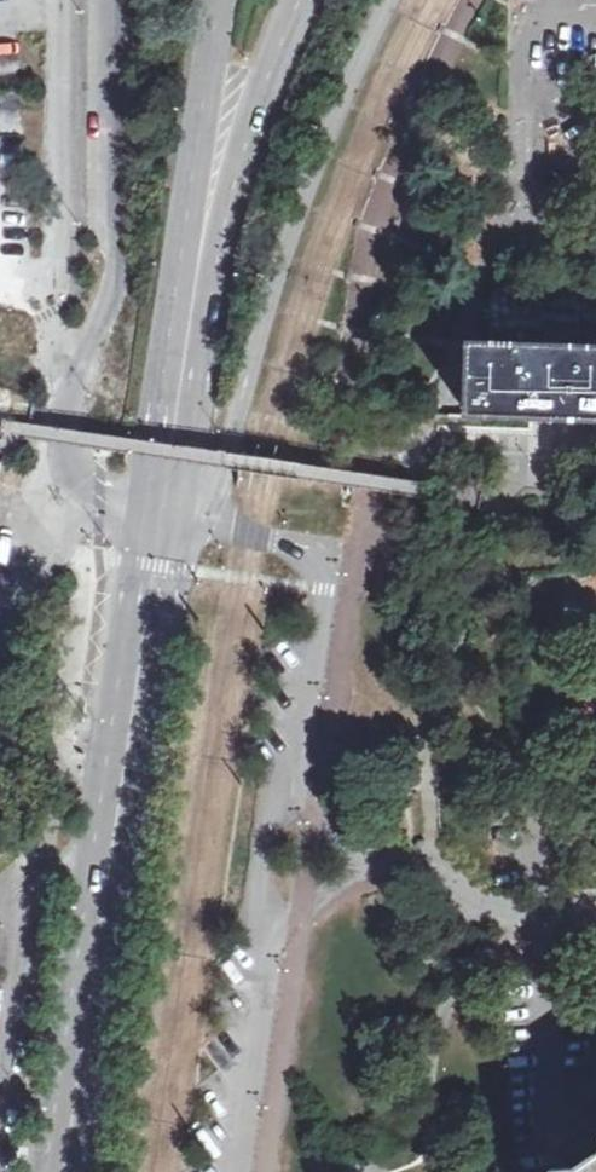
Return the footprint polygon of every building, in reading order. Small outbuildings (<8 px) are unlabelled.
[(474,414),(511,415),(595,418),(595,350),(474,348),(474,414)] [(552,1171),(595,1171),(595,1155),(574,1169),(552,1170),(552,1171)]
